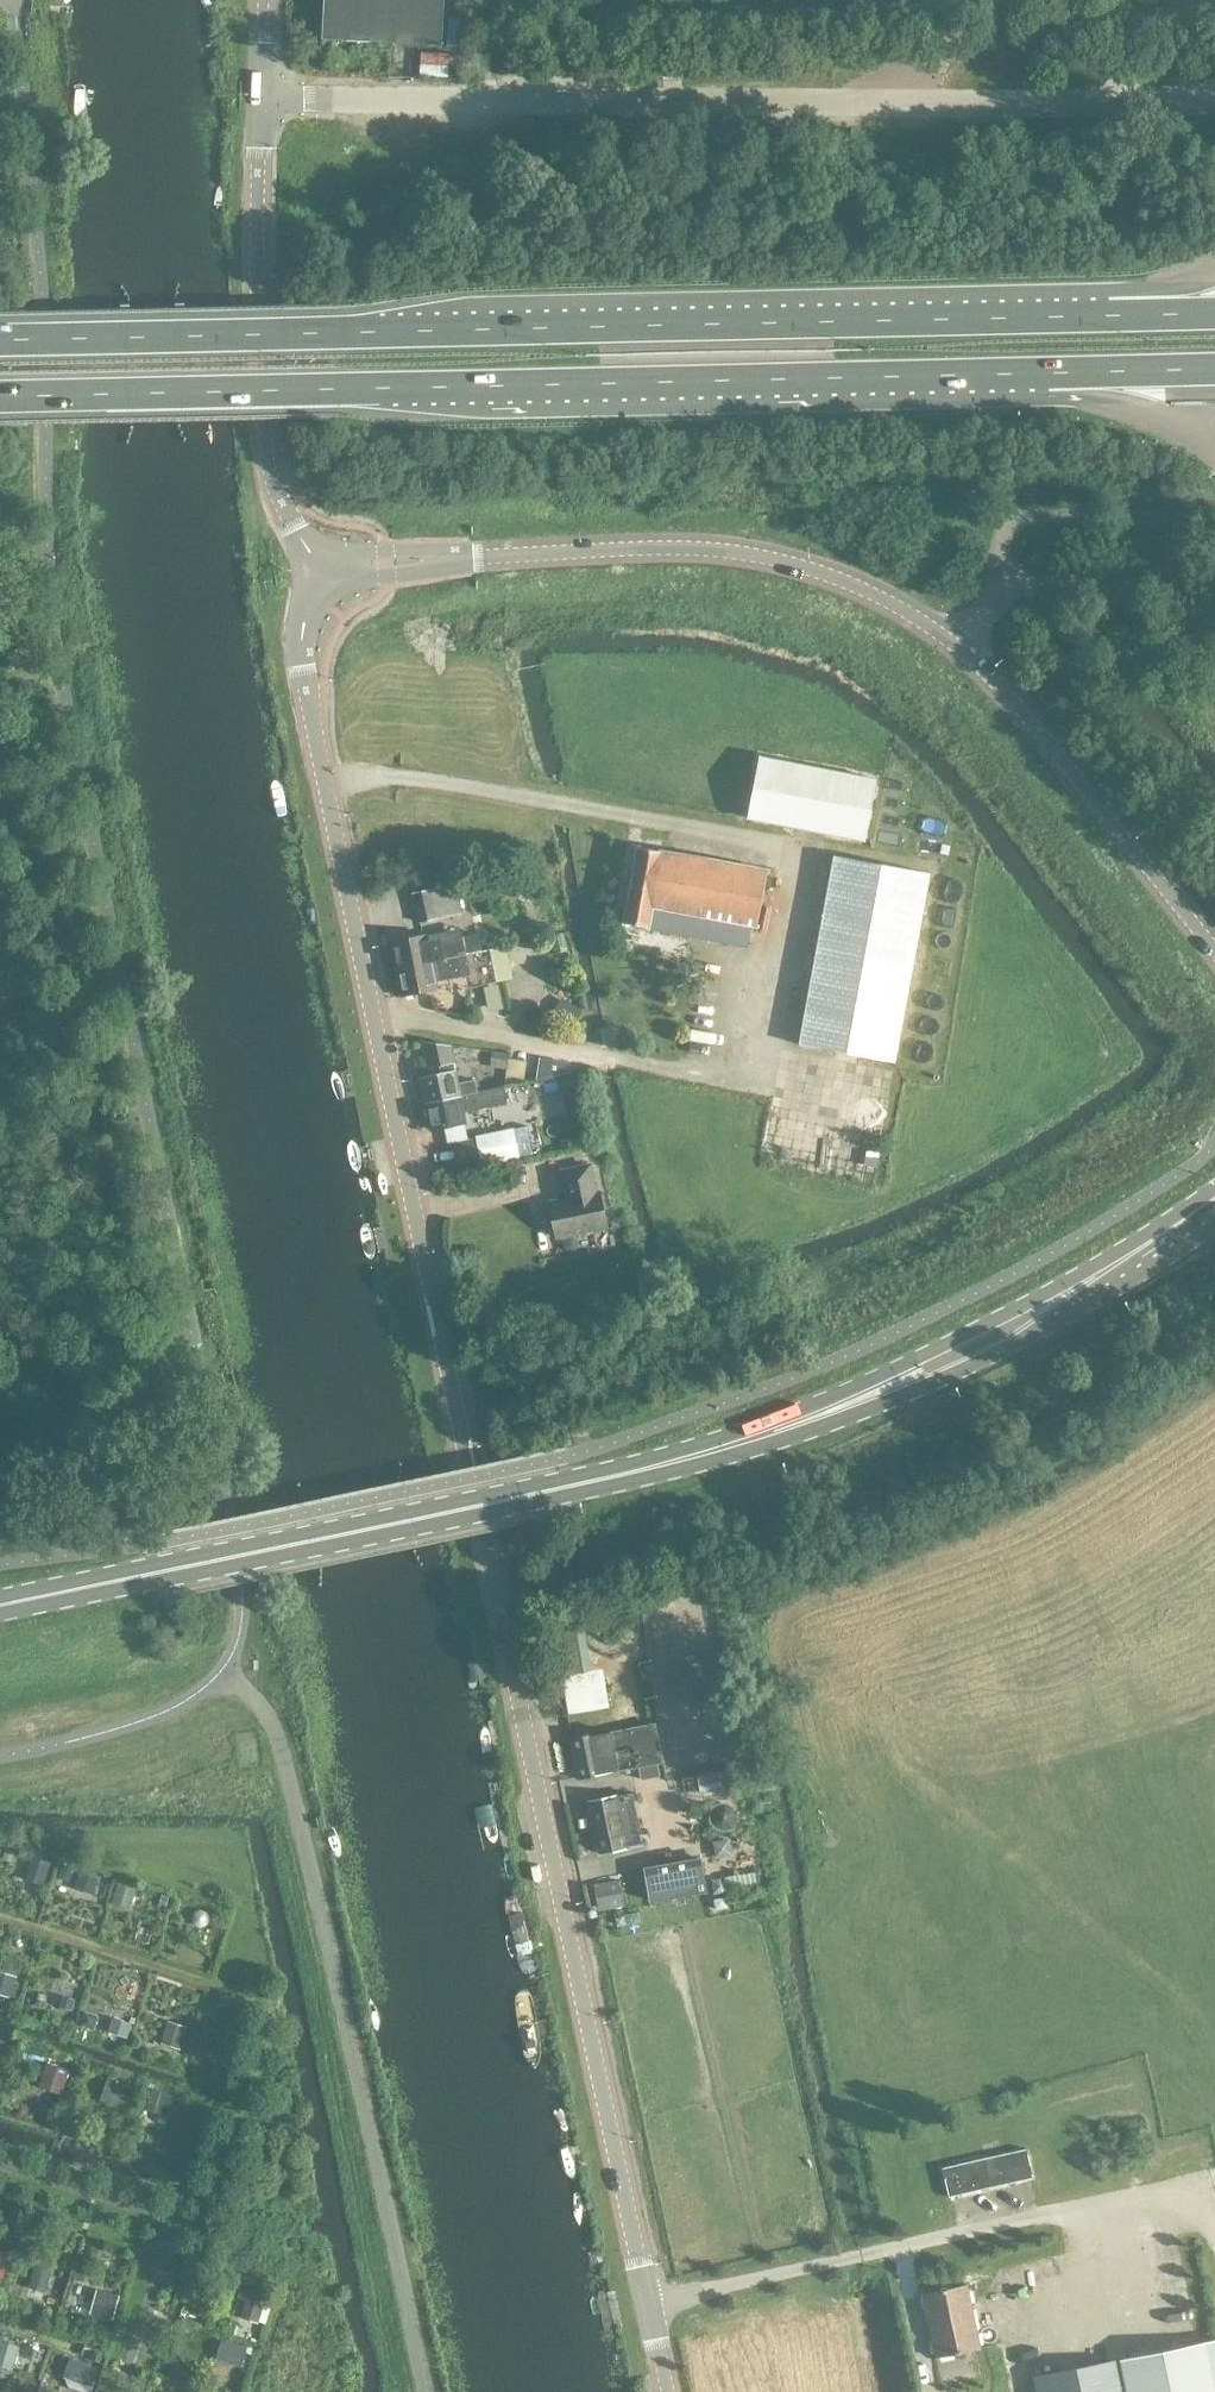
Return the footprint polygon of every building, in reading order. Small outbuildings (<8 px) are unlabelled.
[(323,37),(441,44),(444,0),(325,0),(323,37)] [(13,651),(3,653),(5,666),(15,665),(13,651)] [(51,757),(53,768),(63,766),(61,755),(51,757)] [(876,778),(759,755),(747,816),(865,839),(876,778)] [(758,925),(768,871),(639,847),(625,922),(749,945),(753,924),(758,925)] [(835,855),(800,1044),(894,1061),(930,873),(835,855)] [(413,892),(420,922),(463,913),(456,883),(413,892)] [(428,934),(392,942),(398,968),(473,952),(481,950),(477,933),(465,935),(463,927),(428,934)] [(564,932),(551,934),(555,952),(567,950),(564,932)] [(473,952),(398,968),(403,995),(439,987),(437,979),(472,972),(470,964),(476,963),(473,952)] [(579,1007),(555,986),(542,1003),(572,1025),(575,1026),(579,1026),(583,1023),(585,1020),(586,1015),(584,1012),(582,1009),(579,1007)] [(440,1072),(420,1076),(426,1103),(478,1091),(475,1079),(459,1082),(451,1045),(422,1041),(427,1068),(439,1065),(440,1072)] [(492,1049),(492,1052),(491,1066),(507,1068),(504,1085),(523,1081),(527,1057),(509,1054),(509,1053),(492,1049)] [(551,1074),(549,1063),(531,1067),(535,1079),(551,1074)] [(478,1091),(426,1103),(431,1129),(467,1121),(466,1115),(474,1113),(473,1110),(508,1102),(504,1085),(478,1091)] [(492,1166),(491,1160),(496,1159),(490,1133),(453,1142),(458,1168),(460,1167),(461,1173),(492,1166)] [(572,1197),(550,1201),(557,1236),(606,1226),(599,1191),(596,1192),(590,1164),(562,1170),(567,1191),(570,1190),(572,1197)] [(155,1384),(142,1387),(146,1404),(158,1402),(155,1384)] [(571,1709),(610,1705),(605,1665),(593,1666),(589,1623),(562,1626),(571,1709)] [(579,1779),(673,1760),(665,1720),(571,1739),(579,1779)] [(721,1787),(724,1801),(738,1798),(733,1770),(697,1777),(700,1791),(721,1787)] [(633,1793),(589,1802),(599,1852),(643,1844),(633,1793)] [(717,1805),(711,1812),(711,1822),(723,1829),(731,1824),(732,1812),(727,1805),(717,1805)] [(47,1859),(27,1849),(16,1873),(36,1883),(47,1859)] [(650,1900),(704,1889),(706,1889),(700,1858),(644,1869),(650,1900)] [(77,1864),(56,1863),(55,1877),(76,1878),(77,1864)] [(130,1887),(108,1877),(102,1891),(124,1900),(130,1887)] [(719,1878),(711,1879),(714,1892),(727,1890),(726,1883),(719,1878)] [(603,1907),(623,1903),(619,1880),(599,1884),(603,1907)] [(725,1897),(714,1899),(715,1908),(726,1907),(725,1897)] [(271,1967),(255,1958),(248,1971),(264,1979),(271,1967)] [(15,2000),(19,1985),(0,1979),(0,1995),(15,2000)] [(52,1991),(45,2008),(66,2016),(72,1999),(52,1991)] [(96,2015),(86,2012),(82,2024),(92,2027),(96,2015)] [(130,2023),(112,2017),(108,2031),(126,2036),(130,2023)] [(189,2030),(170,2023),(163,2042),(183,2049),(189,2030)] [(65,2090),(71,2065),(47,2059),(41,2084),(65,2090)] [(126,2088),(109,2081),(103,2096),(120,2103),(126,2088)] [(168,2098),(142,2089),(136,2105),(163,2114),(168,2098)] [(942,2167),(949,2196),(1033,2177),(1026,2148),(942,2167)] [(47,2276),(27,2268),(19,2289),(39,2297),(47,2276)] [(256,2289),(234,2282),(226,2305),(248,2312),(256,2289)] [(936,2357),(980,2348),(967,2283),(923,2292),(936,2357)] [(114,2318),(121,2292),(98,2285),(91,2311),(114,2318)] [(237,2350),(207,2339),(202,2355),(232,2365),(237,2350)] [(1119,2359),(1126,2391),(1214,2391),(1214,2388),(1205,2341),(1119,2359)] [(0,2343),(0,2360),(7,2362),(12,2347),(0,2343)] [(83,2379),(89,2362),(50,2348),(44,2365),(83,2379)] [(1119,2359),(1035,2376),(1038,2391),(1126,2391),(1119,2359)]
